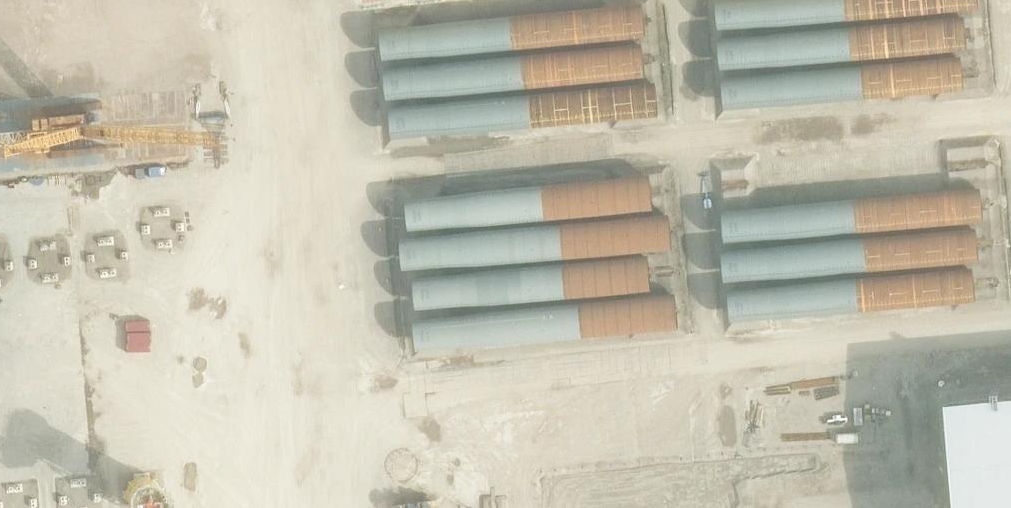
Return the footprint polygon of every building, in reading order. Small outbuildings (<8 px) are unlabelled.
[(946,397),(956,507),(1010,507),(1010,392),(946,397)] [(480,465),(676,451),(673,409),(686,408),(685,393),(463,408),(465,432),(477,431),(480,465)]
